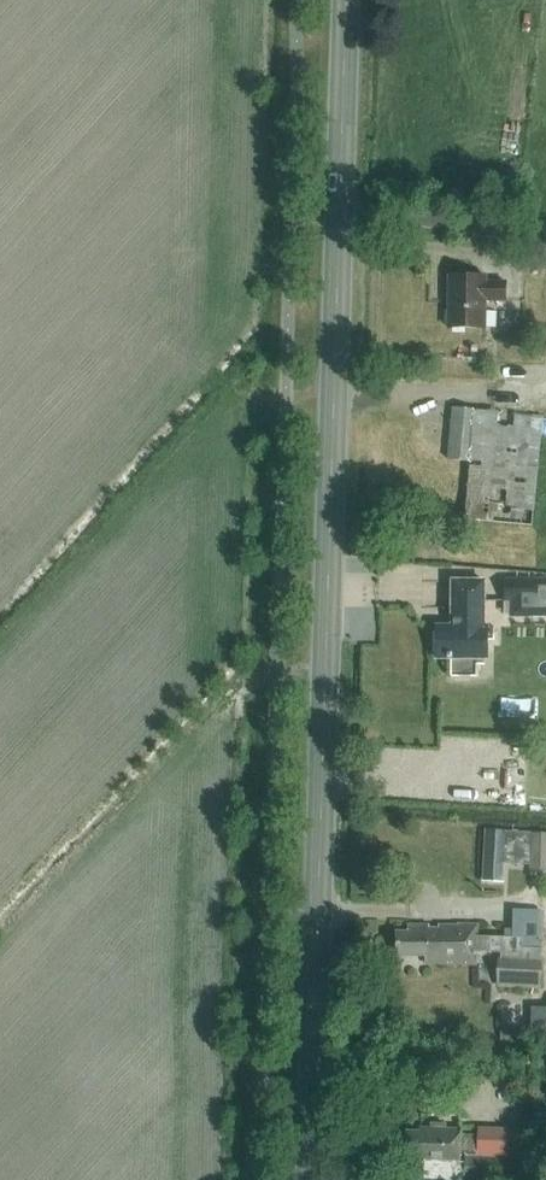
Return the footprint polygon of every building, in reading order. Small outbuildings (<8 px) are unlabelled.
[(506,301),(507,282),(488,281),(488,277),(450,276),(449,328),(486,329),(487,301),(506,301)] [(545,457),(545,412),(458,405),(454,456),(479,458),(476,501),(542,506),(545,457)] [(451,579),(451,627),(438,627),(438,659),(488,659),(489,627),(486,627),(486,579),(451,579)] [(538,587),(519,587),(518,603),(538,603),(538,587)] [(487,830),(484,879),(502,880),(503,855),(531,856),(533,832),(487,830)] [(398,956),(427,956),(427,964),(477,965),(477,952),(501,952),(501,959),(498,959),(497,987),(541,988),(542,913),(514,912),(514,936),(478,936),(478,926),(459,926),(459,927),(409,926),(408,932),(398,932),(398,956)] [(463,1133),(463,1130),(420,1129),(420,1132),(408,1132),(408,1158),(424,1158),(424,1163),(462,1164),(462,1158),(467,1158),(466,1179),(525,1179),(526,1130),(478,1129),(478,1134),(468,1133),(463,1133)]
